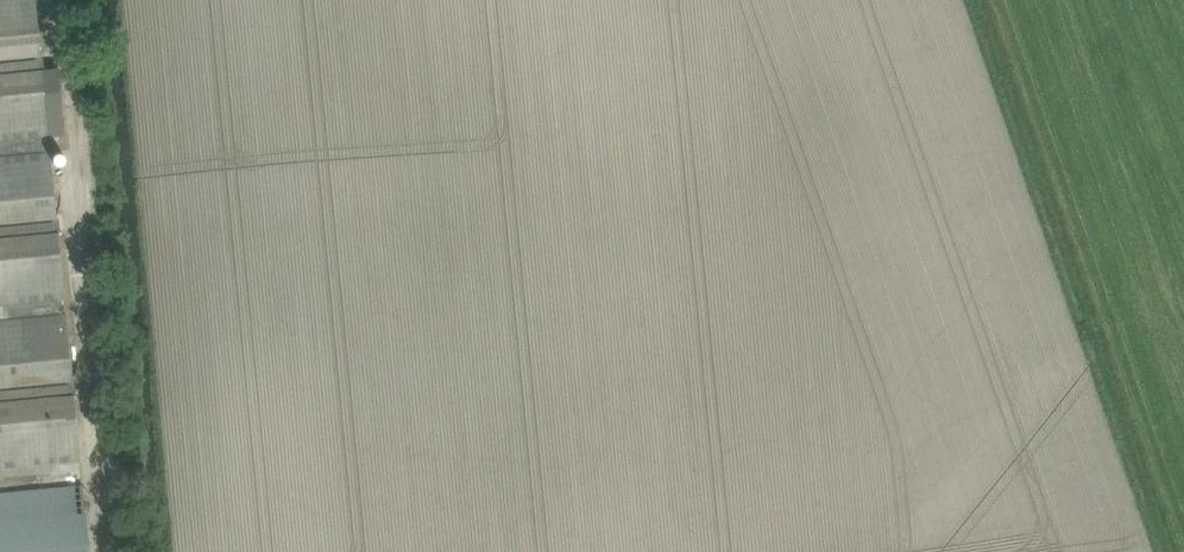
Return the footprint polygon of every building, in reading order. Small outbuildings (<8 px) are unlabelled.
[(46,151),(45,136),(65,135),(59,68),(45,69),(43,54),(40,55),(36,0),(0,0),(0,155),(46,151)] [(65,299),(50,151),(46,151),(0,155),(0,305),(65,299)] [(65,299),(0,305),(0,470),(80,462),(65,299)]
